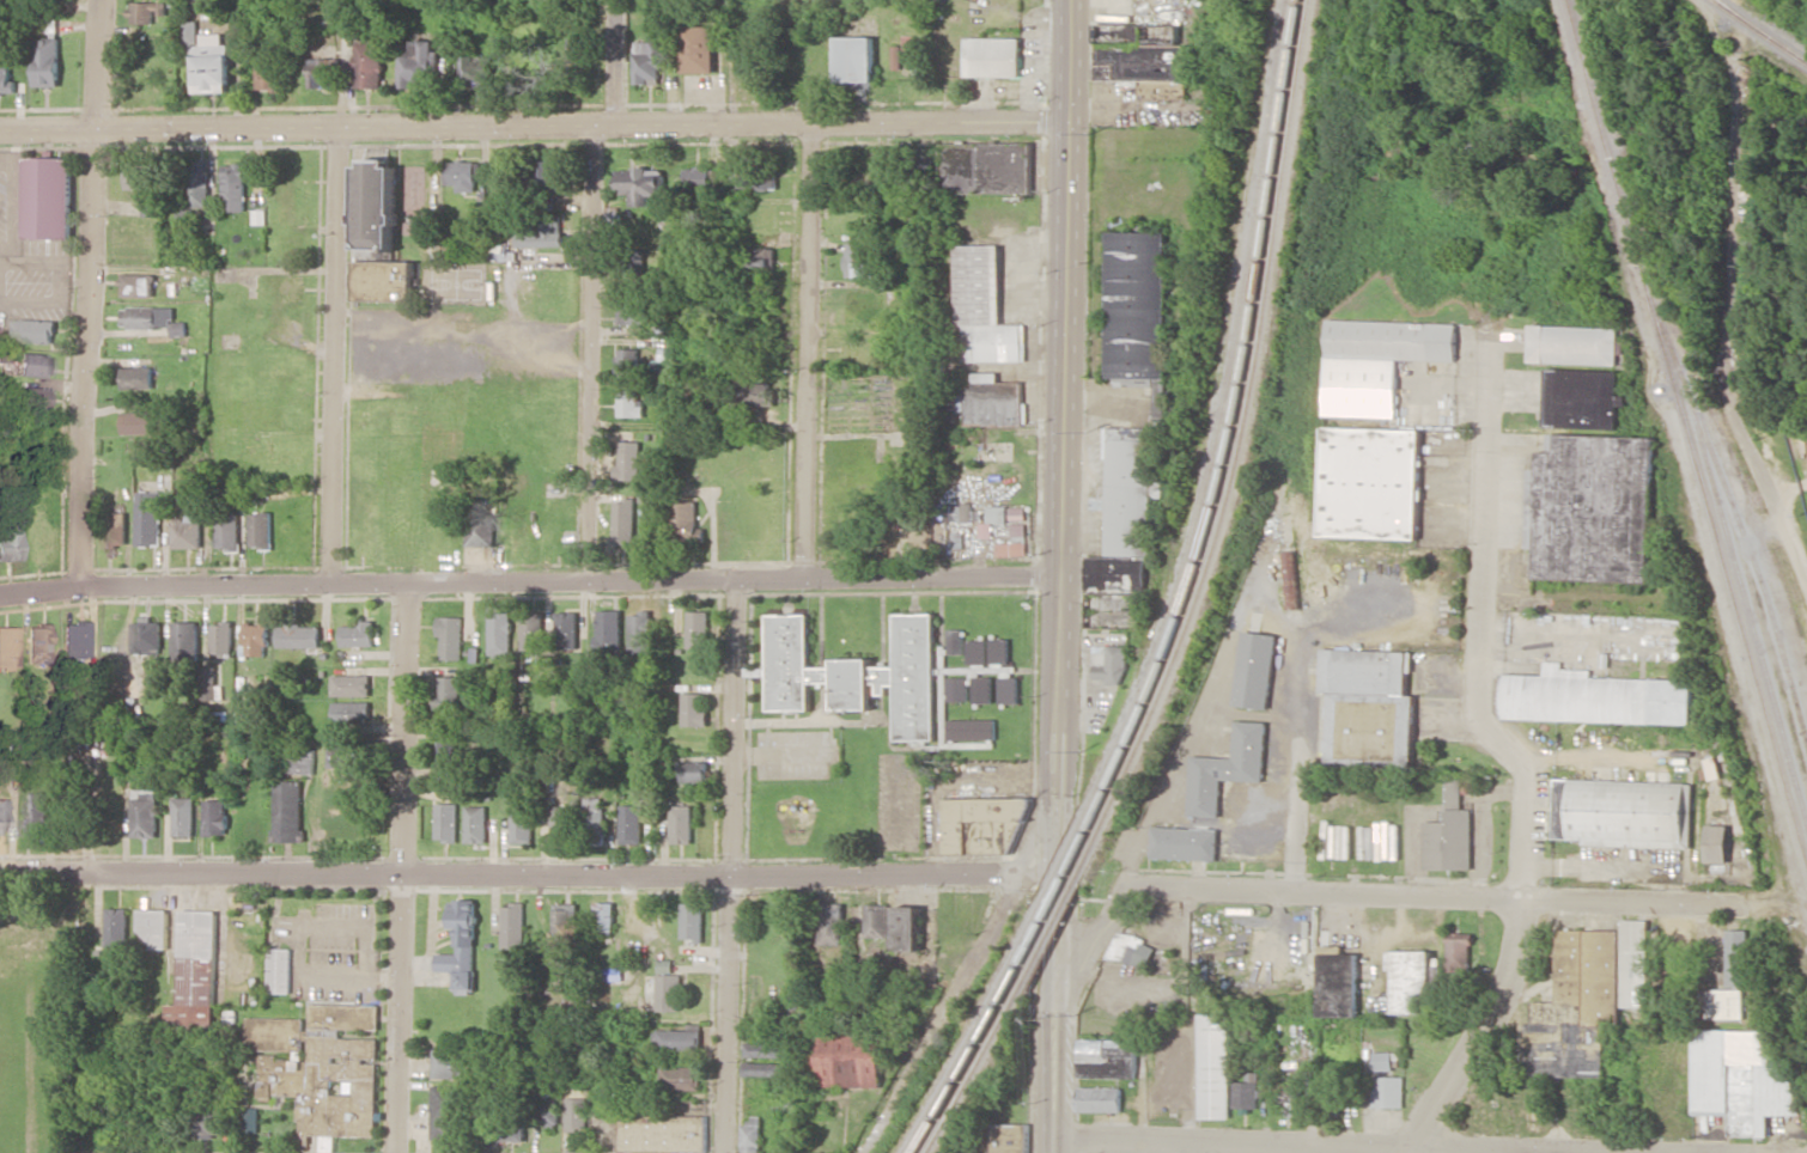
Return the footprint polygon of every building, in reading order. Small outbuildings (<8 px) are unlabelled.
[(152,25),(152,15),(165,15),(165,3),(131,2),(131,13),(125,13),(125,24),(152,25)] [(195,93),(229,93),(229,45),(221,45),(221,34),(197,34),(197,21),(180,21),(180,47),(189,47),(189,57),(194,57),(195,93)] [(1179,25),(1096,24),(1095,79),(1186,81),(1186,46),(1178,46),(1179,25)] [(714,26),(683,27),(683,73),(715,73),(714,26)] [(567,38),(567,52),(588,51),(588,37),(567,38)] [(874,83),(874,37),(837,37),(837,82),(874,83)] [(967,75),(967,38),(1021,38),(1021,77),(967,75)] [(35,87),(59,86),(58,39),(34,39),(35,87)] [(438,51),(433,51),(433,42),(400,42),(399,86),(437,87),(438,51)] [(635,85),(660,84),(660,68),(666,68),(665,42),(635,42),(635,85)] [(382,44),(355,43),(353,87),(380,89),(382,44)] [(255,90),(275,90),(276,56),(256,55),(255,90)] [(462,56),(461,88),(492,89),(493,56),(462,56)] [(307,59),(308,88),(337,87),(337,58),(307,59)] [(16,81),(10,81),(10,68),(0,68),(0,95),(16,94),(16,81)] [(1185,80),(1175,80),(1175,91),(1174,91),(1173,99),(1184,100),(1185,80)] [(941,143),(941,191),(1031,192),(1031,144),(941,143)] [(70,239),(71,159),(24,158),(23,239),(70,239)] [(355,301),(414,302),(414,262),(392,261),(394,160),(364,159),(364,167),(357,167),(355,301)] [(208,162),(188,161),(187,206),(207,207),(208,162)] [(475,192),(476,173),(481,173),(481,162),(446,161),(446,186),(456,186),(456,192),(475,192)] [(562,162),(538,161),(536,189),(562,190),(562,162)] [(142,216),(159,217),(161,166),(126,165),(125,189),(143,190),(142,216)] [(244,179),(251,179),(251,165),(221,165),(221,211),(245,211),(244,179)] [(730,179),(738,179),(738,188),(776,189),(777,166),(730,165),(730,179)] [(710,168),(683,169),(683,186),(710,186),(710,168)] [(617,170),(617,196),(629,195),(629,206),(647,206),(647,196),(664,196),(664,169),(617,170)] [(563,246),(562,215),(541,216),(542,231),(518,232),(518,248),(563,246)] [(1107,377),(1108,231),(1167,232),(1166,377),(1107,377)] [(874,277),(875,244),(845,243),(844,276),(874,277)] [(489,260),(508,261),(509,245),(490,244),(489,260)] [(1025,325),(1002,325),(1001,245),(956,245),(957,326),(963,326),(964,362),(1026,362),(1025,325)] [(752,271),(776,270),(775,248),(751,249),(752,271)] [(153,297),(152,274),(120,275),(121,297),(153,297)] [(620,325),(647,324),(646,293),(620,293),(620,325)] [(172,306),(120,308),(120,329),(169,328),(169,336),(184,336),(184,322),(173,322),(172,306)] [(52,343),(53,321),(11,319),(11,342),(52,343)] [(1457,324),(1326,320),(1323,416),(1395,418),(1397,360),(1456,362),(1457,324)] [(1617,365),(1618,329),(1531,326),(1530,363),(1617,365)] [(618,378),(639,379),(639,349),(618,349),(618,378)] [(50,355),(18,354),(18,376),(49,377),(50,355)] [(152,368),(120,367),(120,388),(151,389),(152,368)] [(1619,371),(1547,368),(1544,427),(1617,430),(1618,405),(1626,405),(1626,396),(1618,395),(1619,371)] [(1023,382),(998,381),(998,373),(966,373),(966,425),(1026,426),(1026,402),(1022,402),(1023,382)] [(772,385),(747,387),(748,406),(773,404),(772,385)] [(13,408),(47,409),(48,389),(14,387),(13,408)] [(618,395),(618,417),(645,417),(644,395),(618,395)] [(120,434),(152,434),(152,412),(120,413),(120,434)] [(1417,539),(1420,430),(1322,427),(1319,536),(1417,539)] [(1151,429),(1104,428),(1103,556),(1089,556),(1088,593),(1149,594),(1151,429)] [(1653,437),(1547,434),(1547,450),(1537,450),(1536,470),(1527,470),(1525,549),(1534,549),(1533,580),(1649,583),(1653,437)] [(639,480),(640,441),(618,441),(617,480),(639,480)] [(134,545),(159,546),(160,492),(136,491),(134,545)] [(613,500),(614,545),(635,545),(634,500),(613,500)] [(698,502),(672,501),(671,541),(697,542),(698,502)] [(972,505),(951,505),(950,520),(976,521),(976,511),(972,511),(972,505)] [(1006,507),(988,507),(988,523),(1006,523),(1006,507)] [(18,520),(22,520),(22,509),(0,510),(0,560),(18,560),(18,520)] [(125,545),(125,513),(101,513),(101,550),(114,550),(114,545),(125,545)] [(237,513),(216,513),(217,550),(238,550),(237,513)] [(250,549),(271,548),(270,513),(249,513),(250,549)] [(466,513),(464,546),(492,547),(493,514),(466,513)] [(170,549),(200,548),(200,522),(193,522),(193,517),(170,517),(170,549)] [(996,556),(1026,556),(1025,524),(1011,525),(1011,543),(995,543),(996,556)] [(952,548),(962,549),(963,534),(953,533),(952,548)] [(1284,610),(1296,609),(1295,551),(1282,551),(1284,610)] [(542,609),(521,610),(522,650),(543,650),(542,609)] [(620,610),(596,611),(597,651),(621,650),(620,610)] [(708,649),(709,612),(688,611),(687,648),(708,649)] [(578,649),(577,612),(556,612),(557,649),(578,649)] [(651,612),(629,613),(630,651),(652,651),(651,612)] [(489,613),(488,656),(510,656),(511,613),(489,613)] [(936,740),(935,614),(896,614),(896,667),(871,667),(871,659),(835,659),(835,667),(809,668),(809,614),(768,615),(769,710),(810,710),(810,683),(835,683),(835,710),(872,710),(872,684),(878,684),(878,695),(888,695),(888,685),(897,685),(897,741),(936,740)] [(162,622),(151,622),(151,617),(141,617),(140,622),(132,622),(131,653),(161,654),(162,622)] [(437,659),(461,660),(462,617),(438,617),(437,659)] [(196,621),(171,622),(173,662),(198,661),(196,621)] [(373,646),(372,621),(356,621),(356,626),(340,626),(340,647),(373,646)] [(86,623),(61,623),(61,658),(86,658),(86,623)] [(232,624),(211,623),(210,653),(232,654),(232,624)] [(267,623),(245,623),(244,656),(267,656),(267,623)] [(26,626),(26,655),(48,656),(48,626),(26,626)] [(276,648),(319,648),(320,627),(277,626),(276,648)] [(0,627),(0,668),(16,667),(15,627),(0,627)] [(962,629),(948,629),(948,654),(963,654),(962,629)] [(1277,635),(1242,631),(1232,705),(1267,710),(1277,635)] [(990,664),(1009,664),(1010,639),(990,639),(990,664)] [(987,665),(986,640),(968,640),(969,665),(987,665)] [(1094,673),(1094,679),(1108,679),(1108,684),(1127,684),(1128,645),(1109,645),(1109,673),(1094,673)] [(1409,651),(1320,649),(1319,693),(1326,693),(1325,762),(1399,763),(1399,767),(1412,767),(1414,696),(1408,696),(1409,651)] [(1692,724),(1693,680),(1591,678),(1591,670),(1576,670),(1577,661),(1544,661),(1543,676),(1500,675),(1499,719),(1692,724)] [(370,675),(332,676),(332,697),(371,696),(370,675)] [(460,709),(460,677),(439,677),(438,709),(460,709)] [(968,701),(968,677),(947,677),(948,701),(968,701)] [(973,677),(974,703),(992,703),(992,677),(973,677)] [(1000,703),(1018,704),(1019,677),(1000,677),(1000,703)] [(705,693),(682,693),(683,726),(706,726),(705,693)] [(369,703),(334,702),(333,723),(369,724),(369,703)] [(995,740),(995,719),(948,720),(948,741),(995,740)] [(1263,782),(1265,722),(1234,721),(1233,758),(1190,757),(1188,816),(1219,817),(1221,780),(1263,782)] [(438,741),(439,767),(458,766),(457,728),(434,729),(434,741),(438,741)] [(328,767),(345,768),(346,738),(329,737),(328,767)] [(314,775),(315,747),(288,746),(287,773),(314,775)] [(679,782),(707,782),(708,762),(680,762),(679,782)] [(1472,810),(1462,810),(1462,779),(1447,779),(1448,822),(1424,822),(1424,870),(1473,869),(1472,810)] [(1583,846),(1690,848),(1691,783),(1555,780),(1554,839),(1584,839),(1583,846)] [(302,781),(273,781),(272,842),(301,843),(302,781)] [(156,838),(155,789),(130,790),(131,838),(156,838)] [(46,793),(25,792),(25,834),(46,834),(46,793)] [(171,837),(192,837),(193,798),(172,798),(171,837)] [(604,798),(590,799),(591,829),(605,829),(604,798)] [(945,855),(1015,854),(1014,822),(1029,822),(1029,798),(944,799),(945,855)] [(226,801),(204,800),(204,835),(226,835),(226,801)] [(458,804),(436,804),(436,841),(458,842),(458,804)] [(642,805),(621,806),(622,844),(642,844),(642,805)] [(692,805),(671,806),(672,844),(693,844),(692,805)] [(466,843),(487,843),(488,806),(466,806),(466,843)] [(553,806),(552,844),(569,844),(570,807),(553,806)] [(512,843),(533,843),(534,809),(513,809),(512,843)] [(1728,863),(1729,826),(1707,825),(1706,863),(1728,863)] [(1217,829),(1151,827),(1150,858),(1216,861),(1217,829)] [(436,953),(436,972),(452,972),(452,993),(474,993),(476,900),(450,900),(449,929),(455,929),(455,954),(436,953)] [(615,903),(596,902),(595,934),(614,934),(615,903)] [(681,940),(703,941),(704,904),(683,903),(681,940)] [(842,904),(820,903),(819,944),(841,945),(842,904)] [(524,904),(502,904),(502,949),(524,949),(524,904)] [(579,904),(554,904),(554,943),(578,943),(579,904)] [(862,938),(886,938),(887,905),(864,904),(862,938)] [(919,907),(894,906),(893,951),(919,951),(919,907)] [(126,909),(105,908),(104,946),(126,947),(126,909)] [(167,950),(167,910),(137,909),(137,949),(167,950)] [(216,911),(179,911),(178,1005),(166,1005),(166,1026),(214,1027),(216,911)] [(1648,1008),(1649,920),(1622,920),(1621,1008),(1648,1008)] [(1155,946),(1117,930),(1107,955),(1145,971),(1155,946)] [(1621,931),(1557,930),(1557,1002),(1532,1001),(1532,1025),(1522,1024),(1522,1077),(1605,1078),(1605,1025),(1620,1025),(1621,931)] [(1747,930),(1726,930),(1727,987),(1748,986),(1747,930)] [(1470,933),(1447,933),(1448,973),(1472,973),(1470,933)] [(267,993),(290,994),(290,949),(268,949),(267,993)] [(1431,951),(1388,952),(1389,971),(1395,971),(1395,1014),(1432,1013),(1431,951)] [(1358,1017),(1359,953),(1321,953),(1319,1016),(1358,1017)] [(656,1011),(680,1011),(680,975),(672,974),(673,960),(657,960),(656,1011)] [(1744,990),(1705,989),(1705,1020),(1744,1020),(1744,990)] [(583,999),(563,998),(563,1012),(582,1013),(583,999)] [(376,1136),(376,1039),(339,1039),(339,1030),(378,1030),(378,1005),(307,1005),(307,1019),(247,1018),(247,1051),(258,1051),(258,1097),(298,1097),(297,1136),(376,1136)] [(1231,1118),(1229,1014),(1199,1014),(1200,1118),(1231,1118)] [(700,1051),(701,1024),(686,1024),(686,1030),(657,1030),(656,1050),(700,1051)] [(879,1087),(881,1026),(812,1025),(811,1086),(879,1087)] [(1693,1115),(1731,1115),(1731,1136),(1769,1136),(1769,1115),(1794,1115),(1794,1053),(1774,1053),(1774,1030),(1693,1030),(1693,1115)] [(1076,1078),(1135,1079),(1136,1041),(1077,1040),(1076,1078)] [(743,1044),(744,1058),(788,1057),(788,1043),(743,1044)] [(432,1077),(461,1078),(462,1049),(432,1049),(432,1077)] [(1373,1071),(1393,1070),(1393,1052),(1372,1053),(1373,1071)] [(743,1076),(789,1077),(789,1064),(743,1063),(743,1076)] [(698,1067),(661,1067),(661,1091),(699,1090),(698,1067)] [(1259,1107),(1259,1073),(1252,1073),(1252,1081),(1234,1082),(1235,1108),(1259,1107)] [(1404,1077),(1373,1077),(1373,1107),(1404,1108),(1404,1077)] [(1120,1088),(1077,1088),(1077,1112),(1120,1113),(1120,1088)] [(586,1132),(587,1099),(566,1098),(565,1131),(586,1132)] [(558,1127),(558,1102),(542,1102),(541,1126),(558,1127)] [(246,1108),(245,1132),(257,1133),(258,1109),(246,1108)] [(222,1135),(221,1109),(192,1110),(193,1135),(222,1135)] [(525,1141),(524,1115),(499,1115),(499,1142),(525,1141)] [(619,1115),(618,1151),(704,1152),(705,1152),(706,1116),(619,1115)] [(740,1152),(759,1152),(760,1116),(749,1116),(749,1125),(741,1125),(740,1152)] [(1028,1124),(991,1123),(990,1152),(1027,1152),(1028,1124)] [(319,1152),(333,1152),(333,1137),(320,1136),(319,1152)]
